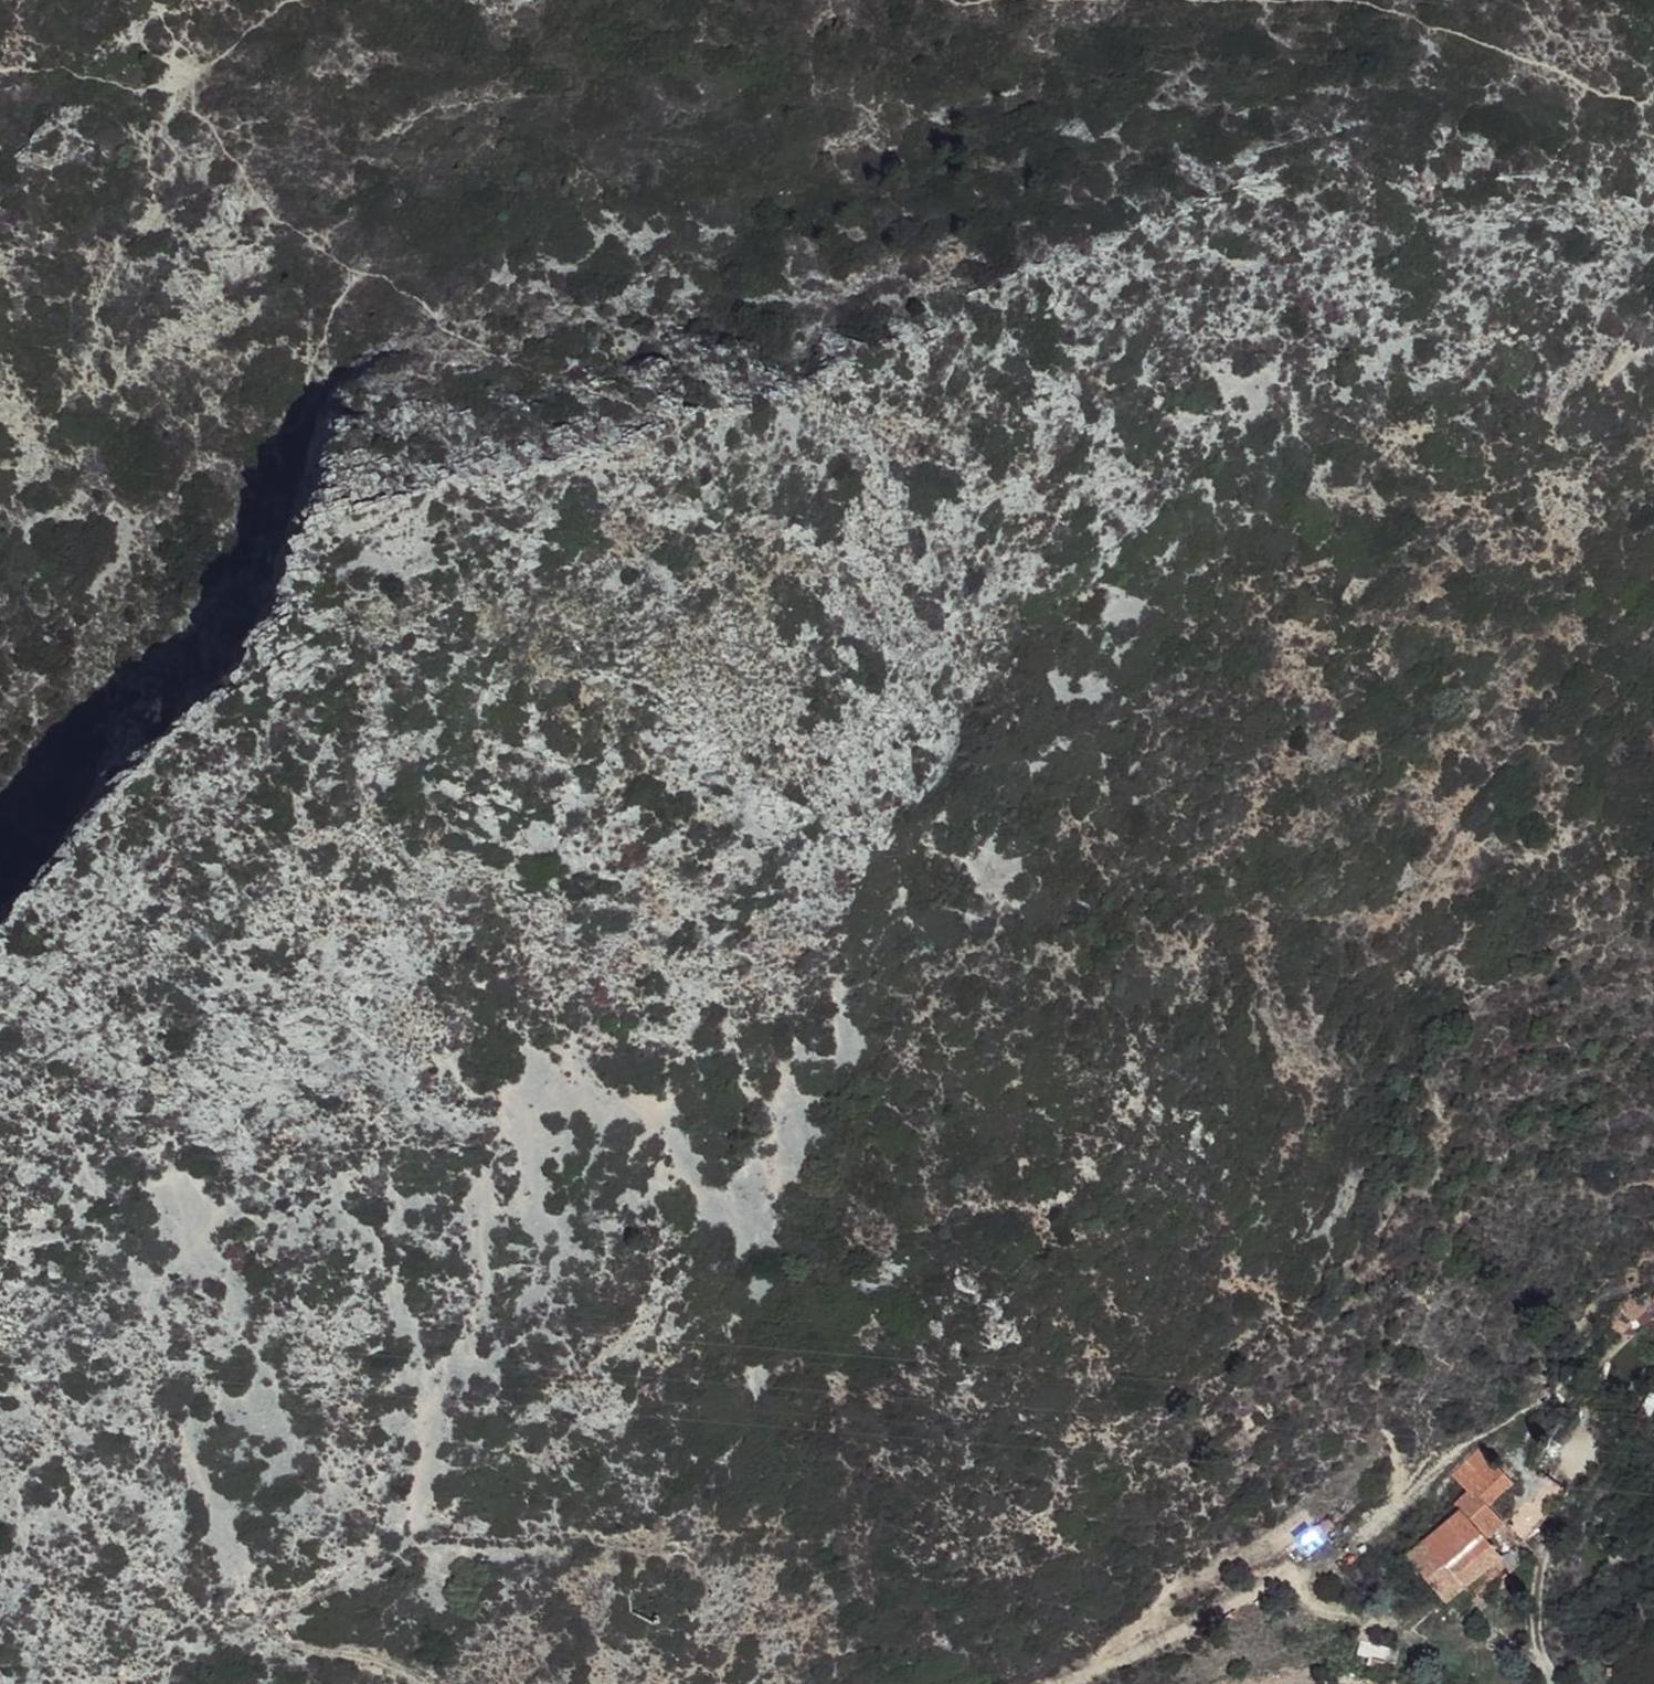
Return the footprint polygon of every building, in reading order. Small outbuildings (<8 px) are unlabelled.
[(1512,1473),(1490,1444),(1464,1465),(1477,1485),(1463,1497),(1466,1508),(1512,1473)] [(1568,1495),(1543,1476),(1511,1523),(1497,1504),(1520,1484),(1512,1473),(1466,1508),(1462,1504),(1406,1548),(1410,1552),(1448,1604),(1507,1562),(1496,1546),(1514,1533),(1525,1557),(1568,1495)]
